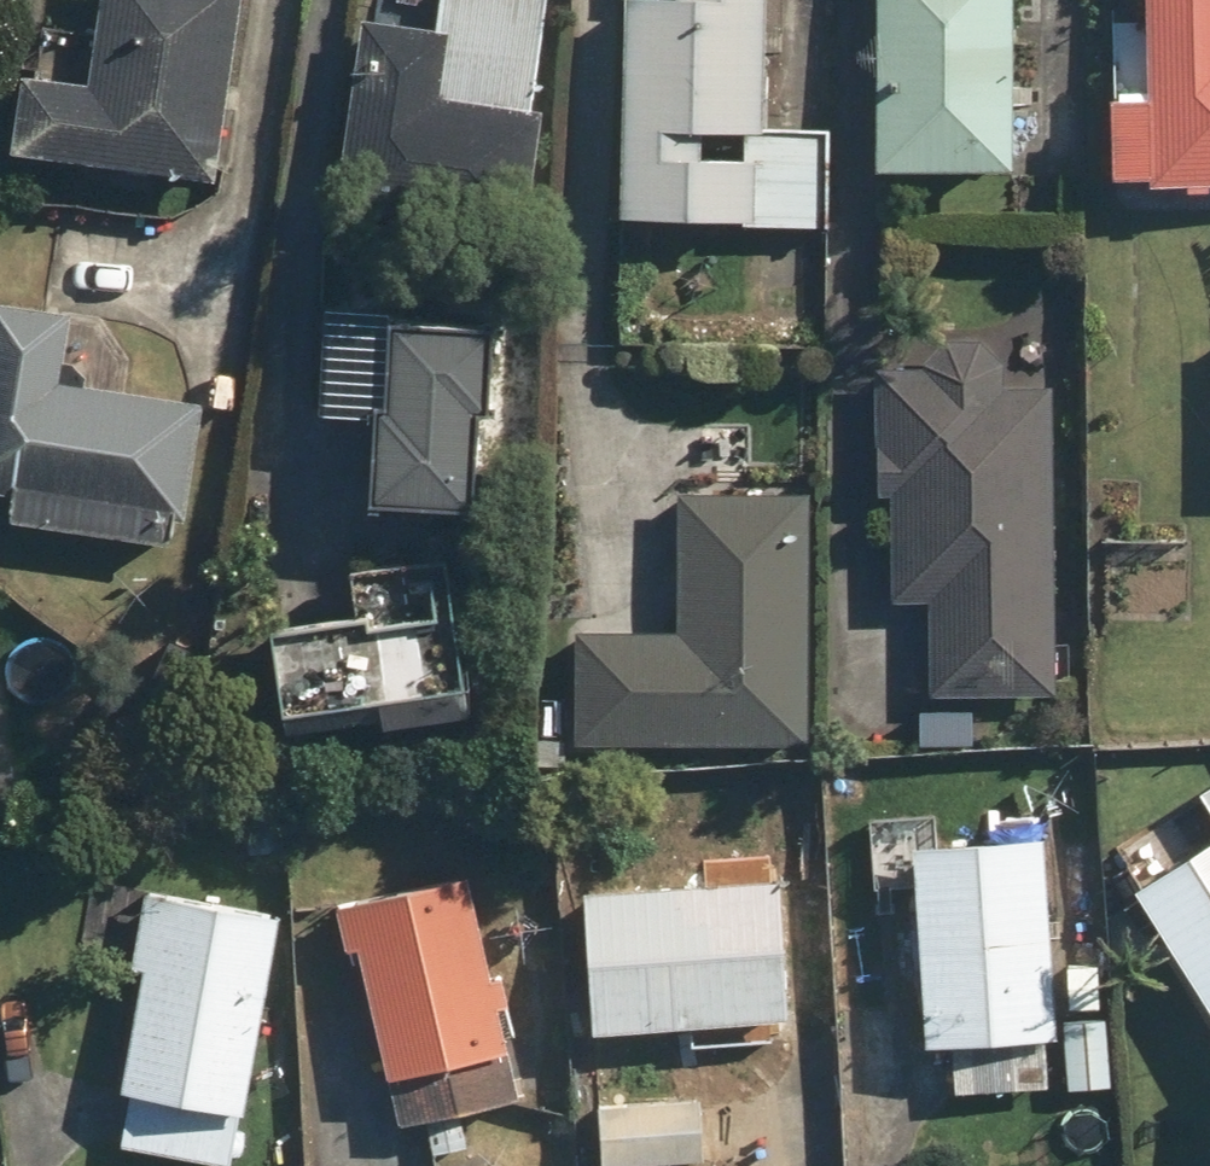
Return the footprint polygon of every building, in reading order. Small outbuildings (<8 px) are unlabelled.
[(27,63),(21,152),(225,168),(238,0),(122,0),(117,70),(27,63)] [(635,204),(742,208),(742,216),(833,219),(837,101),(775,99),(778,0),(642,0),(635,204)] [(880,163),(1032,163),(1032,0),(880,0),(880,163)] [(1155,87),(1134,87),(1133,165),(1209,167),(1209,0),(1157,0),(1155,87)] [(453,9),(364,7),(359,239),(548,243),(550,94),(451,92),(453,9)] [(412,291),(329,286),(320,421),(388,425),(383,510),(524,519),(539,289),(483,285),(484,268),(414,263),(412,291)] [(0,290),(0,482),(21,484),(18,526),(167,537),(169,506),(201,508),(209,397),(68,386),(74,295),(0,290)] [(1016,332),(889,326),(882,500),(901,501),(897,593),(934,595),(930,680),(1060,686),(1073,381),(1014,379),(1016,332)] [(827,487),(692,480),(684,621),(591,616),(584,739),(813,751),(827,487)] [(365,605),(292,615),(304,705),(497,678),(482,569),(461,572),(458,549),(359,563),(365,605)] [(1120,846),(1209,996),(1209,792),(1120,846)] [(1058,825),(925,832),(936,1042),(1070,1034),(1058,825)] [(504,872),(336,895),(344,949),(374,945),(397,1120),(536,1101),(504,872)] [(589,881),(611,1165),(664,1165),(717,1162),(707,1020),(795,1017),(790,875),(589,881)] [(279,895),(153,881),(144,964),(151,965),(130,1145),(249,1158),(279,895)]
